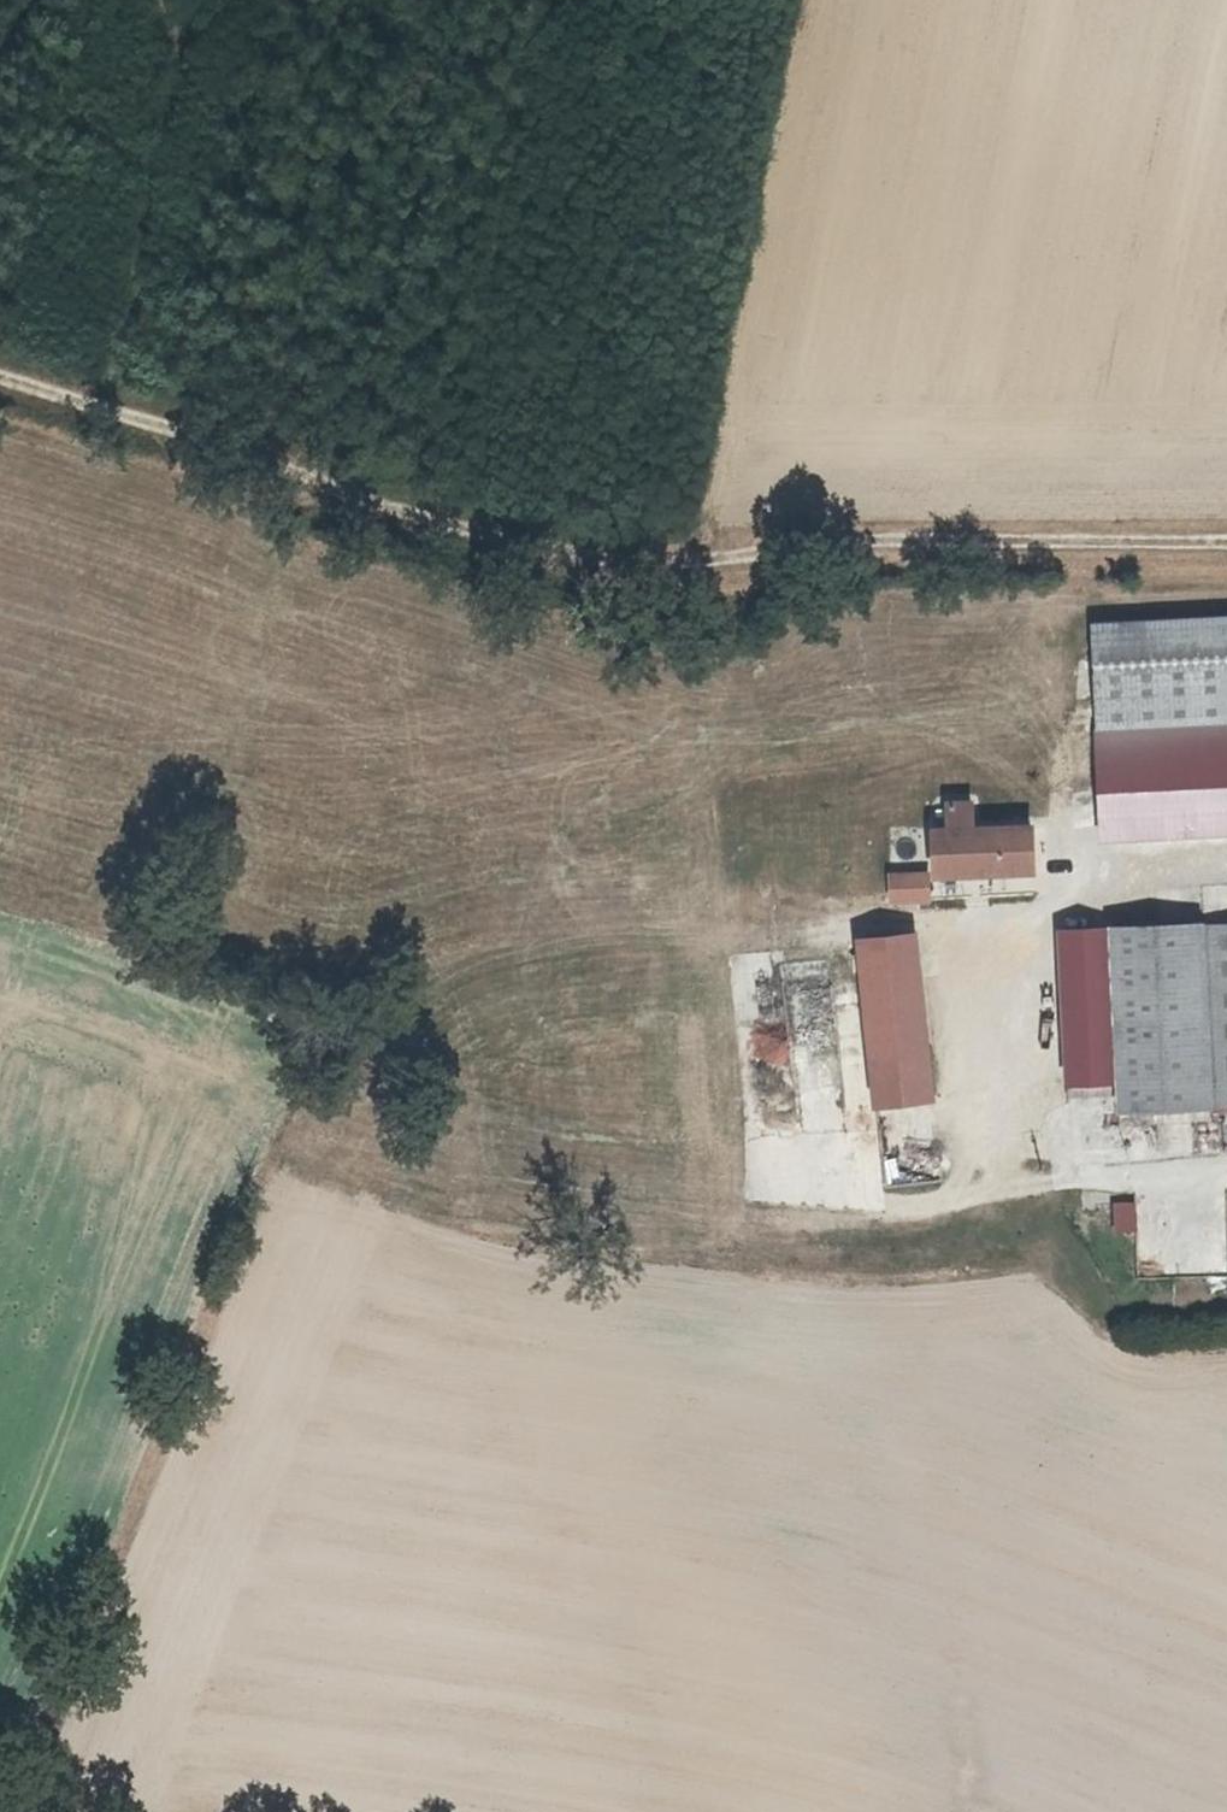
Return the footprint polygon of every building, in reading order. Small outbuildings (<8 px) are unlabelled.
[(1226,743),(1226,639),(1092,639),(1094,745),(1161,744),(1226,743)] [(1158,841),(1226,840),(1226,743),(1161,744),(1158,841)] [(1094,841),(1158,841),(1161,744),(1094,745),(1094,841)] [(923,879),(1024,880),(1023,840),(963,839),(962,814),(932,813),(933,840),(922,840),(923,879)] [(1157,861),(1226,860),(1226,840),(1158,841),(1157,861)] [(1157,861),(1158,841),(1094,841),(1094,861),(1157,861)] [(883,906),(924,904),(923,884),(882,884),(883,906)] [(1189,900),(1188,918),(1226,917),(1226,900),(1189,900)] [(1226,1115),(1226,934),(1155,935),(1088,935),(1096,1092),(1097,1116),(1226,1115)] [(1051,1094),(1096,1092),(1088,935),(1046,936),(1051,1094)] [(892,1108),(914,1105),(904,941),(852,945),(870,1109),(892,1108)] [(1112,1200),(1111,1234),(1136,1234),(1137,1201),(1112,1200)]
